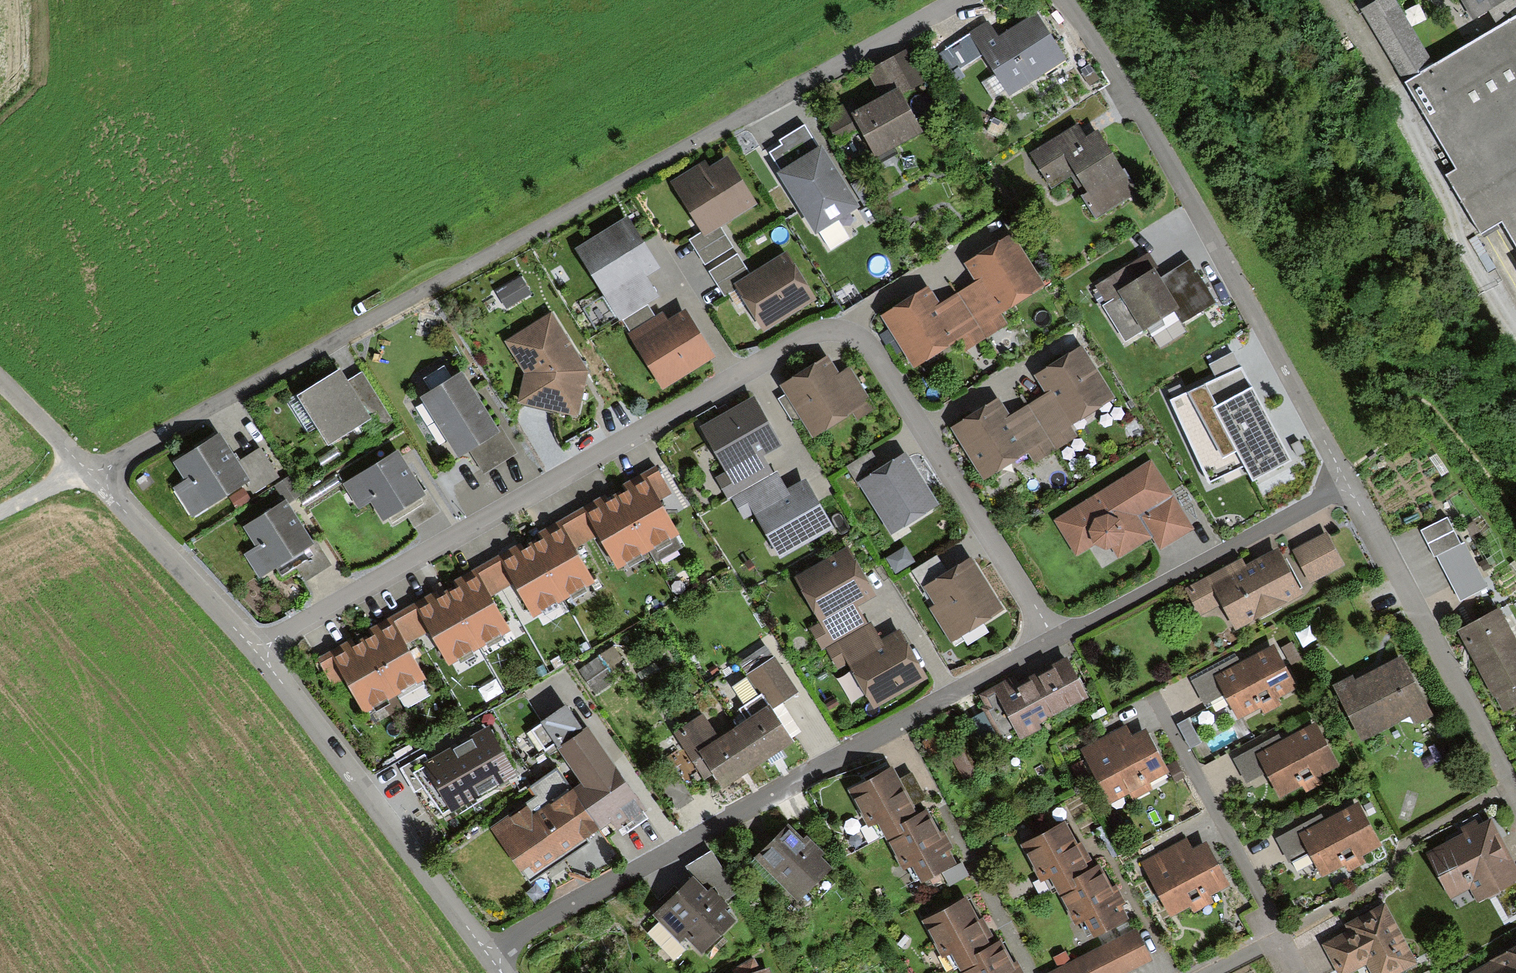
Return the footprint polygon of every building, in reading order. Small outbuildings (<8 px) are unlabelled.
[(1434,64),(1395,0),(1378,0),(1361,10),(1405,83),(1455,169),(1446,175),(1480,234),(1501,222),(1515,249),(1515,16),(1434,64)] [(1472,20),(1493,8),(1507,0),(1461,0),(1472,20)] [(1421,34),(1437,25),(1429,10),(1413,18),(1421,34)] [(988,21),(938,54),(952,75),(981,56),(1009,98),(1067,60),(1036,14),(999,38),(988,21)] [(866,71),(880,96),(898,86),(903,95),(924,83),(907,50),(866,71)] [(851,111),(876,158),(923,133),(903,95),(898,86),(880,96),(851,111)] [(1095,218),(1138,192),(1099,130),(1088,136),(1078,121),(1028,153),(1051,190),(1072,178),(1083,195),(1081,195),(1095,218)] [(780,171),(778,172),(816,234),(819,232),(830,252),(851,240),(838,219),(858,207),(820,145),(817,147),(804,126),(780,140),(783,145),(769,153),(780,171)] [(702,231),(705,236),(719,227),(742,212),(756,204),(726,155),(708,166),(705,161),(671,182),(702,231)] [(629,215),(575,248),(618,320),(622,318),(647,302),(657,296),(644,274),(648,271),(659,264),(629,215)] [(689,238),(706,265),(733,248),(719,227),(705,236),(702,231),(689,238)] [(977,281),(958,292),(979,326),(999,314),(1045,286),(1013,234),(966,263),(974,276),(977,281)] [(750,273),(735,283),(738,288),(765,331),(816,298),(786,251),(771,260),(750,273)] [(1161,278),(1156,269),(1159,267),(1149,252),(1094,286),(1105,304),(1102,305),(1124,341),(1175,311),(1180,308),(1161,278)] [(726,296),(738,288),(735,283),(750,273),(736,253),(710,271),(726,296)] [(1190,260),(1161,278),(1180,308),(1175,311),(1182,322),(1216,301),(1203,282),(1190,260)] [(509,309),(535,294),(524,275),(498,290),(509,309)] [(929,287),(882,315),(913,366),(957,340),(979,326),(958,292),(939,304),(936,299),(929,287)] [(622,318),(632,332),(657,317),(647,302),(622,318)] [(632,332),(628,335),(661,388),(714,356),(684,309),(672,317),(666,320),(662,314),(657,317),(632,332)] [(1006,326),(999,314),(979,326),(985,338),(1006,326)] [(551,318),(510,344),(529,375),(523,401),(557,409),(558,402),(578,407),(583,384),(576,382),(580,364),(551,318)] [(985,338),(979,326),(957,340),(965,350),(985,338)] [(1209,365),(1216,378),(1241,367),(1234,352),(1209,365)] [(825,359),(783,384),(788,392),(802,416),(812,433),(849,411),(854,420),(873,408),(848,369),(836,376),(825,359)] [(1057,395),(1031,410),(1044,432),(1066,419),(1103,396),(1080,359),(1047,379),(1054,391),(1057,395)] [(1245,467),(1252,481),(1291,459),(1288,454),(1257,396),(1242,366),(1241,367),(1216,378),(1169,401),(1208,484),(1245,467)] [(338,374),(300,398),(303,401),(293,408),(309,435),(320,429),(330,445),(368,422),(345,386),(338,374)] [(362,375),(345,386),(368,422),(375,434),(391,423),(362,375)] [(426,399),(460,454),(469,449),(484,474),(515,454),(499,428),(492,432),(459,379),(426,399)] [(802,416),(788,392),(778,399),(792,422),(802,416)] [(742,491),(774,473),(763,455),(770,450),(781,444),(754,396),(701,426),(727,472),(739,493),(742,491)] [(997,410),(962,432),(986,469),(1024,444),(1044,432),(1031,410),(1007,426),(1004,422),(997,410)] [(1077,437),(1066,419),(1044,432),(1055,449),(1077,437)] [(1055,449),(1044,432),(1024,444),(1035,462),(1055,449)] [(216,439),(177,465),(188,482),(204,507),(244,482),(236,470),(216,439)] [(862,482),(883,469),(872,452),(844,469),(865,502),(872,498),(862,482)] [(236,470),(244,482),(252,495),(278,479),(262,454),(236,470)] [(395,455),(360,477),(375,502),(385,518),(420,496),(395,455)] [(937,506),(906,455),(883,469),(862,482),(872,498),(865,502),(887,537),(937,506)] [(1150,459),(1054,519),(1076,555),(1094,544),(1099,547),(1105,549),(1112,547),(1119,558),(1152,537),(1160,550),(1194,530),(1150,459)] [(781,557),(833,527),(805,478),(791,486),(787,488),(777,471),(774,473),(742,491),(755,514),(781,557)] [(618,500),(648,552),(678,535),(658,501),(669,495),(656,472),(645,478),(648,483),(629,493),(618,500)] [(732,497),(739,493),(727,472),(716,477),(728,500),(732,497)] [(375,502),(360,477),(343,487),(359,511),(375,502)] [(204,507),(188,482),(175,491),(191,516),(204,507)] [(742,491),(739,493),(732,497),(744,520),(755,514),(742,491)] [(426,493),(420,496),(385,518),(392,529),(407,519),(413,529),(439,513),(426,493)] [(617,569),(648,552),(618,500),(599,510),(588,516),(585,511),(572,519),(585,542),(598,535),(617,569)] [(259,547),(272,568),(309,545),(283,505),(246,528),(259,547)] [(533,549),(562,600),(592,583),(573,549),(585,542),(572,519),(559,526),(562,532),(550,538),(533,549)] [(1325,534),(1291,551),(1308,584),(1342,567),(1325,534)] [(315,541),(309,545),(272,568),(280,580),(296,570),(305,583),(330,566),(315,541)] [(1484,586),(1463,543),(1439,555),(1460,598),(1484,586)] [(272,568),(259,547),(244,557),(258,578),(272,568)] [(1241,559),(1185,588),(1199,614),(1220,603),(1234,631),(1303,595),(1278,547),(1244,565),(1241,559)] [(533,617),(562,600),(533,549),(516,559),(504,565),(501,559),(488,567),(502,590),(514,583),(533,617)] [(925,587),(946,574),(935,556),(908,573),(929,607),(935,603),(925,587)] [(841,640),(864,627),(851,604),(858,600),(866,595),(844,557),(803,581),(825,621),(837,642),(841,640)] [(1003,608),(972,558),(946,574),(925,587),(935,603),(929,607),(950,641),(1003,608)] [(448,596),(478,649),(508,631),(489,597),(502,590),(488,567),(474,574),(477,580),(466,586),(448,596)] [(448,666),(478,649),(448,596),(436,603),(419,613),(416,607),(403,615),(416,638),(428,631),(448,666)] [(1497,608),(1458,627),(1502,713),(1515,706),(1515,689),(1515,688),(1515,646),(1497,608)] [(364,644),(394,696),(396,695),(403,708),(428,694),(421,681),(424,679),(404,644),(416,638),(403,615),(390,622),(393,627),(379,636),(364,644)] [(826,648),(837,642),(825,621),(810,630),(822,650),(826,648)] [(876,702),(918,678),(896,640),(888,644),(881,648),(867,625),(864,627),(841,640),(854,663),(876,702)] [(841,640),(837,642),(826,648),(839,671),(854,663),(841,640)] [(1236,656),(1191,678),(1204,703),(1225,692),(1236,715),(1295,685),(1273,642),(1238,660),(1236,656)] [(363,714),(394,696),(364,644),(352,651),(335,660),(332,654),(318,662),(332,687),(344,680),(363,714)] [(776,749),(790,740),(771,711),(795,694),(765,648),(740,665),(760,695),(744,706),(753,721),(736,732),(756,763),(765,757),(771,765),(782,758),(776,749)] [(599,656),(577,672),(593,694),(614,678),(599,656)] [(1433,715),(1402,656),(1354,680),(1352,676),(1332,686),(1360,741),(1408,716),(1413,726),(1433,715)] [(979,694),(985,705),(981,707),(1000,743),(1017,734),(1020,739),(1042,728),(1040,723),(1089,697),(1068,658),(1017,684),(1013,676),(979,694)] [(566,706),(531,731),(548,756),(557,749),(583,786),(573,793),(598,828),(599,831),(611,823),(617,831),(618,830),(623,836),(647,818),(644,814),(648,811),(588,727),(583,731),(580,726),(566,706)] [(719,743),(702,719),(676,735),(704,778),(714,772),(722,785),(756,763),(736,732),(719,743)] [(1278,734),(1233,757),(1245,780),(1265,770),(1277,796),(1339,765),(1317,721),(1280,739),(1278,734)] [(1167,773),(1146,728),(1132,735),(1128,728),(1082,750),(1107,801),(1167,773)] [(486,733),(429,766),(424,757),(402,770),(415,793),(439,779),(455,808),(510,776),(486,733)] [(980,774),(961,742),(946,750),(965,782),(980,774)] [(892,769),(849,791),(868,827),(877,822),(882,832),(916,815),(910,804),(897,779),(892,769)] [(598,828),(573,793),(558,770),(531,788),(536,796),(491,827),(529,883),(588,842),(584,837),(598,828)] [(909,773),(897,779),(910,804),(922,798),(909,773)] [(1320,815),(1277,837),(1290,861),(1309,851),(1322,876),(1383,845),(1360,801),(1322,820),(1320,815)] [(916,815),(882,832),(901,869),(911,864),(919,880),(952,863),(924,811),(916,815)] [(1426,853),(1450,898),(1467,888),(1474,901),(1515,879),(1515,869),(1490,819),(1477,826),(1474,820),(1458,829),(1461,834),(1426,853)] [(1065,825),(1022,846),(1046,895),(1060,888),(1089,874),(1065,825)] [(793,826),(756,863),(798,905),(835,868),(793,826)] [(1228,886),(1204,840),(1189,848),(1186,840),(1140,864),(1168,916),(1228,886)] [(1089,874),(1060,888),(1086,940),(1126,921),(1100,868),(1089,874)] [(698,879),(659,916),(699,958),(738,921),(698,879)] [(1380,897),(1341,917),(1345,925),(1320,938),(1338,972),(1340,972),(1363,961),(1370,972),(1383,972),(1412,957),(1380,897)] [(967,900),(924,921),(943,957),(952,953),(957,963),(990,946),(967,900)] [(1047,972),(1123,972),(1149,960),(1133,929),(1047,972)] [(957,963),(963,972),(1016,972),(1000,941),(990,946),(957,963)] [(1469,972),(1515,972),(1515,946),(1469,972)]
